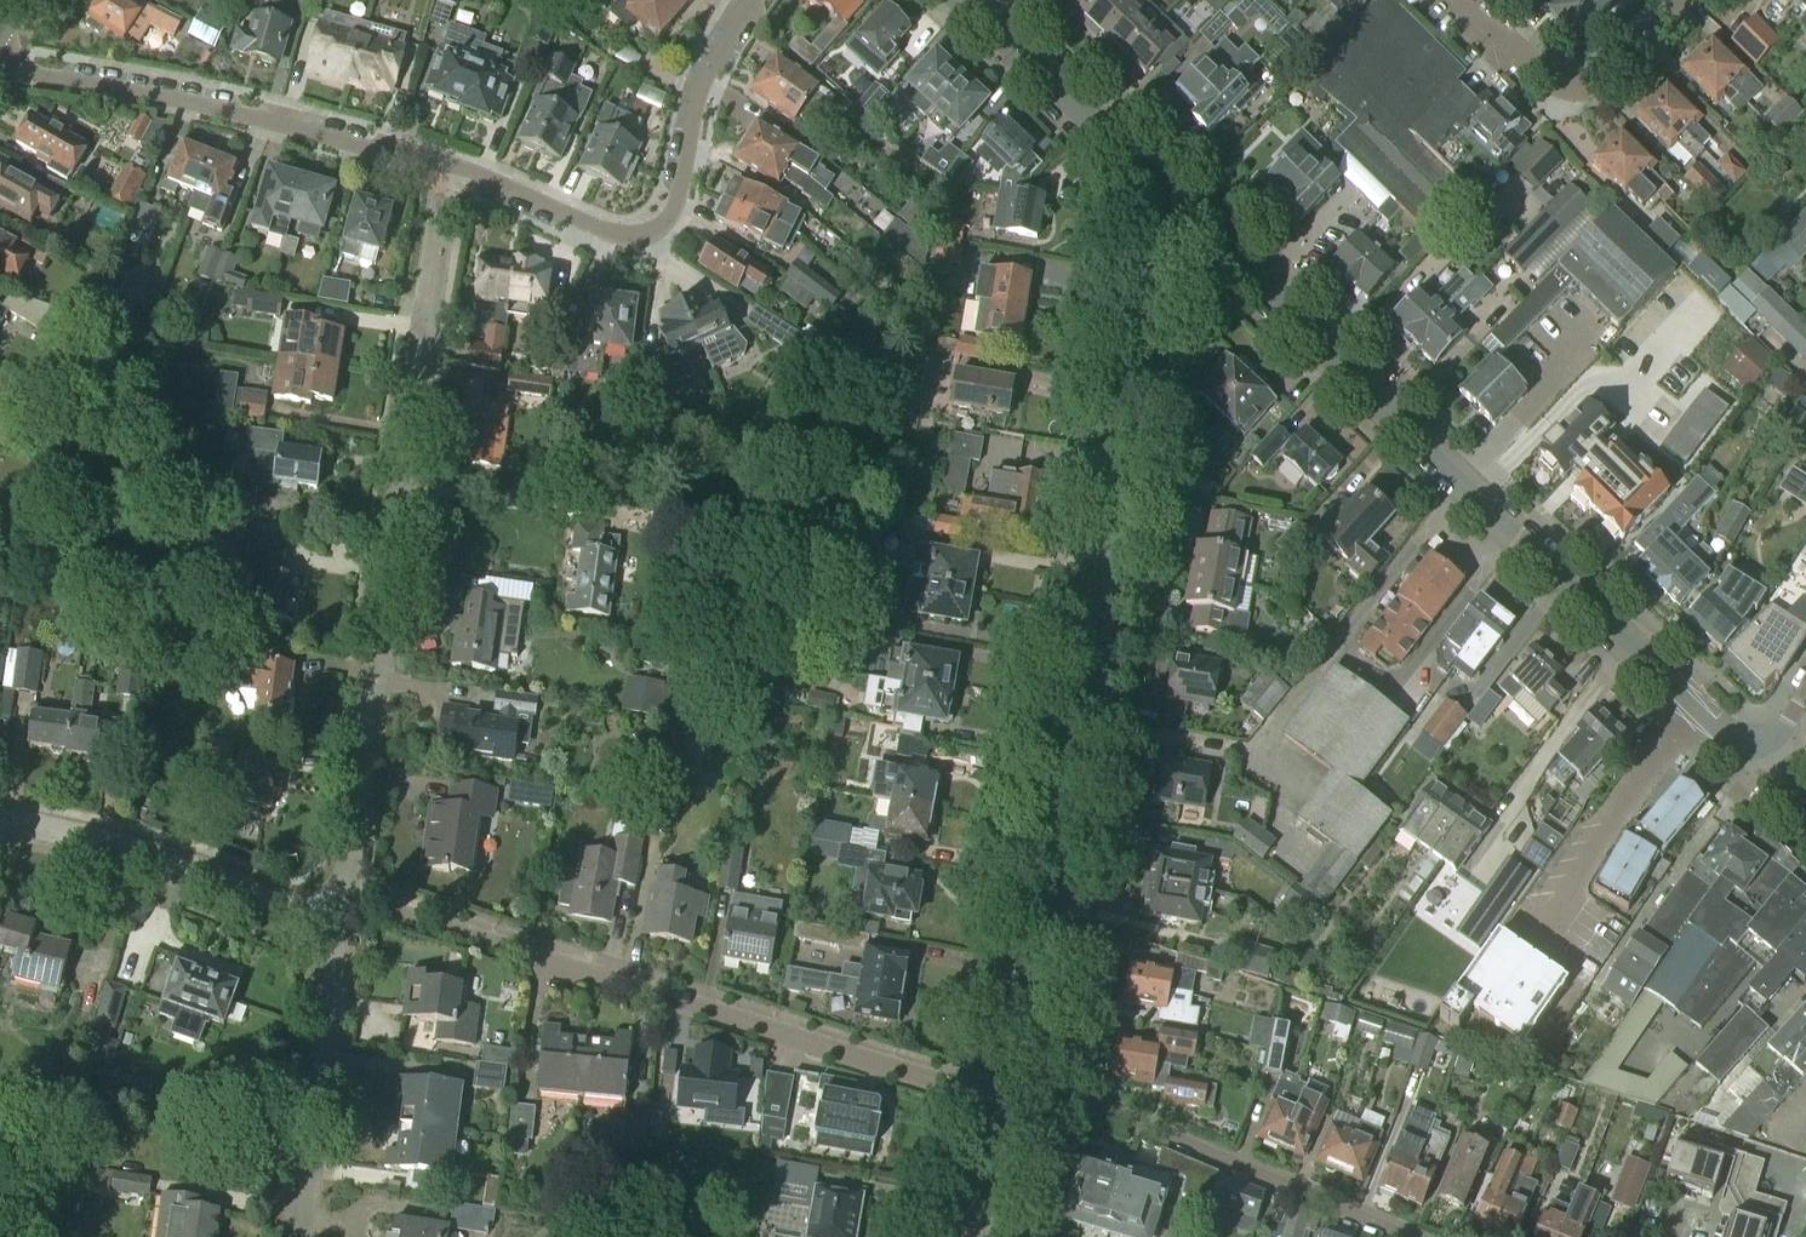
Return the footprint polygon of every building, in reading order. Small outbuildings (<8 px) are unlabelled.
[(86,25),(98,33),(103,25),(125,39),(128,35),(139,42),(150,24),(174,37),(182,22),(159,10),(157,13),(146,7),(143,11),(131,3),(130,6),(121,0),(101,0),(91,16),(92,17),(86,25)] [(609,14),(627,30),(634,30),(639,24),(658,41),(678,17),(658,0),(621,0),(609,14)] [(678,17),(693,0),(658,0),(678,17)] [(820,8),(822,6),(837,18),(811,47),(812,48),(811,49),(797,36),(786,48),(809,69),(820,57),(821,57),(848,27),(844,23),(861,4),(857,0),(812,0),(820,8)] [(1069,3),(1065,8),(1081,24),(1104,0),(1066,0),(1069,3)] [(1131,10),(1140,0),(1104,0),(1081,24),(1096,38),(1100,33),(1105,37),(1131,10)] [(1151,29),(1161,19),(1142,0),(1140,0),(1131,10),(1105,37),(1109,42),(1105,46),(1121,62),(1151,29)] [(1272,9),(1262,0),(1233,0),(1199,35),(1211,47),(1232,25),(1237,30),(1247,20),(1249,22),(1272,9)] [(1437,94),(1460,68),(1391,0),(1377,0),(1318,59),(1330,71),(1308,94),(1319,105),(1327,98),(1352,123),(1340,136),(1427,220),(1408,243),(1423,257),(1442,235),(1441,234),(1476,198),(1475,198),(1475,197),(1462,184),(1437,160),(1471,124),(1437,94)] [(1339,13),(1349,3),(1345,0),(1326,0),(1339,13)] [(1559,1),(1549,11),(1552,15),(1552,18),(1557,23),(1560,22),(1564,26),(1590,0),(1559,0),(1559,1)] [(1564,26),(1567,29),(1566,32),(1571,37),(1574,37),(1578,40),(1588,29),(1589,30),(1599,21),(1598,20),(1599,18),(1602,18),(1607,14),(1606,11),(1609,8),(1606,5),(1612,0),(1590,0),(1564,26)] [(888,49),(906,30),(907,32),(909,29),(898,20),(898,16),(892,10),(888,10),(884,7),(882,9),(884,10),(856,40),(870,52),(862,61),(878,76),(896,56),(888,49)] [(221,37),(228,25),(202,11),(195,24),(221,37)] [(1296,12),(1287,22),(1296,30),(1305,21),(1296,12)] [(278,64),(289,24),(255,14),(249,34),(238,31),(233,50),(246,54),(246,55),(278,64)] [(334,31),(338,17),(327,14),(323,28),(321,27),(309,70),(327,75),(326,77),(350,84),(362,39),(334,31)] [(1326,51),(1348,29),(1335,16),(1314,38),(1326,51)] [(547,47),(556,24),(540,18),(531,40),(547,47)] [(1745,28),(1731,42),(1756,65),(1779,41),(1754,18),(1745,28)] [(1145,76),(1181,38),(1161,19),(1151,29),(1121,62),(1136,76),(1140,72),(1145,76)] [(215,50),(221,37),(195,24),(189,36),(215,50)] [(402,51),(406,37),(366,25),(362,39),(350,84),(373,91),(374,88),(392,93),(404,51),(402,51)] [(462,108),(484,47),(487,38),(451,26),(441,54),(440,53),(431,79),(433,79),(429,92),(449,99),(450,104),(462,108)] [(1291,51),(1303,38),(1291,28),(1280,40),(1291,51)] [(1237,55),(1225,43),(1177,92),(1198,113),(1193,119),(1194,120),(1248,65),(1252,69),(1260,61),(1245,47),(1237,55)] [(1700,54),(1697,57),(1745,105),(1754,96),(1738,80),(1744,75),(1732,63),(1733,62),(1725,53),(1723,55),(1711,43),(1708,46),(1705,46),(1700,51),(1700,54)] [(502,109),(513,80),(512,79),(519,60),(484,47),(462,108),(496,120),(500,109),(502,109)] [(909,85),(910,85),(901,95),(911,104),(926,117),(934,108),(961,78),(959,77),(960,72),(952,65),(948,66),(936,55),(909,85)] [(539,150),(566,87),(570,77),(565,87),(563,86),(573,66),(551,56),(542,78),(544,79),(534,100),(539,102),(533,115),(532,114),(524,132),(525,133),(521,142),(539,150)] [(1691,60),(1686,65),(1686,68),(1683,71),(1695,83),(1693,84),(1703,93),(1704,92),(1716,103),(1720,99),(1736,114),(1745,105),(1697,57),(1694,60),(1691,60)] [(826,119),(835,108),(831,105),(835,99),(778,58),(765,75),(826,119)] [(1240,114),(1265,88),(1249,72),(1252,69),(1248,65),(1194,120),(1209,134),(1234,109),(1240,114)] [(826,119),(765,75),(753,93),(794,123),(798,117),(818,131),(826,119)] [(539,150),(558,158),(562,150),(563,151),(571,132),(569,131),(575,118),(580,120),(592,94),(579,88),(582,83),(571,77),(566,87),(539,150)] [(934,108),(926,117),(950,140),(958,131),(959,131),(987,102),(975,91),(976,87),(968,80),(964,81),(961,78),(934,108)] [(879,107),(888,95),(875,84),(858,106),(869,115),(877,105),(879,107)] [(1656,99),(1651,104),(1700,151),(1709,142),(1693,127),(1698,121),(1686,110),(1688,108),(1678,99),(1676,101),(1665,89),(1663,92),(1660,91),(1656,96),(1656,99)] [(1780,139),(1803,115),(1784,96),(1763,119),(1766,122),(1764,124),(1780,139)] [(631,112),(635,104),(625,100),(621,110),(630,114),(631,112)] [(642,118),(647,107),(636,101),(631,112),(642,118)] [(1437,160),(1462,184),(1475,197),(1510,161),(1509,160),(1526,143),(1521,138),(1527,132),(1519,125),(1496,103),(1473,127),(1471,124),(1437,160)] [(857,122),(864,113),(854,104),(846,113),(857,122)] [(1646,106),(1642,110),(1642,113),(1639,116),(1650,127),(1649,129),(1658,138),(1660,136),(1671,149),(1675,146),(1691,161),(1700,151),(1651,104),(1649,106),(1646,106)] [(884,130),(893,118),(879,107),(877,105),(869,115),(871,116),(869,119),(884,130)] [(629,116),(607,106),(597,128),(602,130),(596,143),(594,143),(586,160),(587,161),(583,170),(601,178),(629,116)] [(628,181),(637,163),(631,160),(638,145),(634,143),(643,123),(629,116),(601,178),(619,187),(623,179),(628,181)] [(49,126),(31,117),(16,143),(39,156),(38,160),(49,166),(47,169),(68,181),(73,172),(74,172),(87,148),(67,136),(70,130),(52,120),(49,126)] [(140,143),(151,124),(140,118),(129,137),(140,143)] [(828,192),(836,178),(815,166),(817,162),(802,150),(757,123),(746,141),(814,181),(828,192)] [(1003,172),(1002,180),(1029,184),(1031,177),(1018,166),(1033,150),(1017,135),(1019,132),(1011,124),(1008,126),(1004,123),(983,145),(1007,168),(1003,172)] [(1770,149),(1780,139),(1764,124),(1755,133),(1770,149)] [(1301,223),(1340,182),(1327,170),(1333,164),(1302,134),(1283,153),(1289,159),(1269,181),(1290,202),(1285,208),(1301,223)] [(1610,145),(1607,149),(1659,201),(1660,200),(1665,204),(1672,197),(1663,188),(1647,173),(1652,167),(1640,156),(1642,154),(1633,145),(1631,147),(1620,135),(1618,138),(1615,138),(1610,142),(1610,145)] [(814,181),(746,141),(735,159),(780,186),(783,180),(804,193),(803,196),(827,210),(833,199),(827,193),(828,192),(814,181)] [(1535,192),(1563,163),(1540,141),(1512,170),(1535,192)] [(195,193),(210,156),(183,144),(173,168),(171,168),(162,190),(174,195),(178,186),(195,193)] [(962,155),(950,146),(938,155),(930,149),(920,161),(945,180),(946,177),(962,155)] [(1601,152),(1596,156),(1596,160),(1593,163),(1604,174),(1603,175),(1612,184),(1614,183),(1626,194),(1628,191),(1645,207),(1647,205),(1651,209),(1659,201),(1607,149),(1604,152),(1601,152)] [(960,185),(973,164),(962,155),(946,177),(945,180),(960,185)] [(1736,185),(1747,174),(1727,155),(1717,166),(1736,185)] [(143,177),(151,164),(136,156),(129,168),(127,167),(109,200),(133,213),(144,193),(140,191),(146,179),(143,177)] [(221,232),(237,194),(229,190),(238,167),(210,156),(195,193),(196,193),(190,209),(206,215),(203,224),(221,232)] [(1711,208),(1726,193),(1698,165),(1683,180),(1711,208)] [(3,171),(0,176),(0,215),(4,207),(32,222),(39,210),(52,217),(68,187),(33,172),(26,184),(3,171)] [(271,172),(261,210),(258,209),(252,230),(260,232),(259,235),(267,237),(268,234),(284,239),(286,239),(286,238),(291,221),(302,181),(271,172)] [(1003,209),(1000,209),(996,232),(1037,239),(1038,234),(1041,234),(1043,222),(1040,221),(1043,200),(1027,197),(1029,184),(1002,180),(1000,193),(1005,194),(1003,209)] [(322,229),(333,190),(302,181),(291,221),(302,224),(299,235),(317,240),(321,229),(322,229)] [(800,238),(806,225),(785,214),(788,208),(735,182),(726,201),(797,236),(796,237),(800,238)] [(1523,274),(1591,205),(1570,185),(1503,254),(1523,274)] [(1391,198),(1377,213),(1388,224),(1402,209),(1391,198)] [(390,205),(373,201),(372,205),(358,201),(353,219),(351,218),(344,241),(346,241),(342,255),(357,259),(361,246),(379,251),(390,211),(388,210),(390,205)] [(789,251),(796,237),(797,236),(726,201),(716,220),(782,253),(784,249),(789,251)] [(926,240),(938,225),(912,204),(900,219),(926,240)] [(149,239),(160,212),(142,205),(131,232),(149,239)] [(1570,283),(1621,328),(1674,269),(1662,259),(1669,252),(1648,231),(1640,239),(1609,211),(1494,339),(1508,352),(1570,283)] [(1805,256),(1805,211),(1780,238),(1802,260),(1805,256)] [(962,243),(965,223),(939,219),(938,225),(936,239),(962,243)] [(1669,252),(1680,240),(1659,219),(1648,231),(1669,252)] [(886,236),(885,237),(923,268),(930,248),(897,221),(896,222),(886,236)] [(18,282),(30,258),(43,265),(52,249),(20,234),(15,244),(0,236),(0,273),(18,282)] [(1368,300),(1397,267),(1361,234),(1331,267),(1368,300)] [(286,239),(284,239),(280,254),(295,259),(300,242),(286,238),(286,239)] [(762,291),(771,278),(716,242),(700,266),(737,291),(744,279),(762,291)] [(1414,267),(1423,257),(1408,243),(1399,255),(1414,267)] [(1686,249),(1680,243),(1671,253),(1698,280),(1700,278),(1718,296),(1731,283),(1691,243),(1686,249)] [(959,265),(962,248),(937,244),(934,261),(959,265)] [(216,276),(225,255),(208,248),(197,277),(213,283),(216,276)] [(1756,277),(1775,259),(1768,252),(1750,271),(1756,277)] [(216,276),(213,283),(228,289),(229,286),(244,292),(249,280),(233,274),(239,260),(225,255),(216,276)] [(506,331),(510,304),(515,267),(484,262),(478,300),(496,302),(492,329),(506,331)] [(543,309),(549,272),(540,270),(540,265),(515,262),(515,267),(510,304),(543,309)] [(787,277),(789,279),(804,290),(831,310),(841,296),(798,263),(787,277)] [(904,275),(914,282),(921,273),(911,266),(904,275)] [(1412,344),(1455,300),(1475,281),(1464,270),(1433,301),(1422,290),(1391,322),(1412,344)] [(976,303),(981,304),(1025,311),(1026,307),(1029,307),(1031,296),(1028,295),(1030,279),(981,271),(976,303)] [(1434,366),(1466,334),(1454,322),(1491,286),(1480,275),(1475,281),(1455,300),(1412,344),(1434,366)] [(804,290),(789,279),(780,291),(795,302),(804,290)] [(348,306),(351,284),(323,280),(318,301),(348,306)] [(1767,291),(1755,304),(1768,325),(1805,362),(1805,328),(1767,291)] [(280,318),(283,296),(251,292),(248,314),(280,318)] [(9,312),(45,333),(57,310),(12,294),(3,307),(0,306),(0,328),(9,312)] [(634,304),(634,298),(616,296),(615,301),(594,298),(588,351),(568,349),(565,373),(600,377),(604,347),(630,350),(635,304),(634,304)] [(702,299),(700,296),(682,304),(701,345),(713,370),(745,355),(747,345),(732,328),(729,330),(720,309),(716,311),(712,304),(710,306),(708,301),(705,303),(703,298),(702,299)] [(692,370),(684,353),(701,345),(682,304),(664,313),(665,315),(663,316),(665,321),(662,322),(664,326),(662,327),(665,335),(661,337),(670,357),(659,363),(658,370),(643,369),(642,398),(660,399),(660,385),(680,376),(680,375),(692,370)] [(1025,311),(981,304),(976,336),(1020,343),(1021,339),(1024,339),(1026,327),(1023,326),(1025,311)] [(799,357),(809,341),(756,308),(746,323),(799,357)] [(343,334),(322,331),(323,326),(286,320),(280,361),(281,361),(297,363),(338,369),(343,334)] [(194,345),(208,347),(209,339),(195,337),(194,345)] [(1749,391),(1775,362),(1749,338),(1723,367),(1749,391)] [(982,360),(985,343),(961,339),(960,343),(946,341),(944,354),(982,360)] [(137,351),(146,358),(153,350),(144,343),(137,351)] [(500,372),(503,350),(472,345),(469,367),(500,372)] [(556,349),(536,345),(531,374),(551,377),(556,349)] [(897,401),(923,406),(934,353),(908,347),(897,401)] [(1221,415),(1258,373),(1241,357),(1226,373),(1217,365),(1194,390),(1221,415)] [(1495,426),(1511,410),(1529,392),(1495,358),(1461,391),(1495,426)] [(333,401),(338,369),(297,363),(281,361),(276,399),(310,404),(311,398),(333,401)] [(1775,368),(1763,383),(1773,391),(1785,377),(1775,368)] [(1243,436),(1274,403),(1265,395),(1273,387),(1258,373),(1221,415),(1243,436)] [(265,418),(268,394),(237,390),(238,377),(221,374),(216,412),(265,418)] [(1008,415),(1009,412),(1013,408),(1014,403),(1011,399),(1014,383),(956,374),(950,406),(1008,415)] [(553,381),(513,376),(511,393),(550,399),(553,381)] [(501,389),(468,385),(459,446),(475,448),(473,463),(501,467),(503,448),(493,446),(501,389)] [(1705,389),(1661,447),(1685,465),(1729,407),(1705,389)] [(1792,406),(1805,416),(1805,415),(1805,399),(1800,395),(1792,406)] [(1542,450),(1538,455),(1544,461),(1538,468),(1552,481),(1558,475),(1565,481),(1572,474),(1582,484),(1574,492),(1576,494),(1571,500),(1585,513),(1590,508),(1592,510),(1593,508),(1606,521),(1605,522),(1606,524),(1601,529),(1615,543),(1620,537),(1622,540),(1641,521),(1640,521),(1668,493),(1650,476),(1649,477),(1641,470),(1636,476),(1613,453),(1606,460),(1596,450),(1601,444),(1615,430),(1588,404),(1557,435),(1556,434),(1541,449),(1542,450)] [(1290,440),(1277,428),(1251,457),(1264,469),(1279,452),(1290,440)] [(248,462),(261,464),(257,488),(295,493),(296,486),(317,489),(321,457),(282,452),(284,436),(251,431),(249,451),(249,452),(248,462)] [(1342,462),(1306,431),(1282,457),(1318,489),(1342,462)] [(979,463),(983,440),(953,435),(942,489),(964,497),(970,462),(979,463)] [(46,460),(62,467),(67,456),(52,449),(46,460)] [(522,464),(519,487),(535,489),(538,466),(522,464)] [(1786,479),(1805,491),(1805,476),(1793,468),(1786,479)] [(1018,476),(994,472),(988,503),(1000,505),(1040,512),(1045,479),(1018,474),(1018,476)] [(1198,478),(1193,490),(1214,498),(1218,485),(1198,478)] [(1716,496),(1698,478),(1659,520),(1677,537),(1716,496)] [(1392,517),(1366,493),(1350,510),(1342,502),(1315,531),(1349,562),(1346,565),(1365,582),(1386,558),(1369,542),(1392,517)] [(1037,532),(1040,512),(1000,505),(988,503),(965,499),(963,511),(973,513),(972,521),(1037,532)] [(1732,547),(1751,514),(1733,504),(1714,537),(1732,547)] [(900,537),(907,521),(879,509),(872,524),(900,537)] [(1192,575),(1220,580),(1240,583),(1245,555),(1239,554),(1242,539),(1245,539),(1249,535),(1251,521),(1218,515),(1216,527),(1210,526),(1207,542),(1210,543),(1209,548),(1198,546),(1192,575)] [(960,537),(962,521),(938,518),(936,534),(960,537)] [(1294,563),(1315,539),(1297,522),(1275,546),(1294,563)] [(609,618),(618,556),(620,538),(603,536),(604,528),(577,524),(573,551),(581,552),(575,598),(567,597),(565,612),(609,618)] [(302,601),(305,580),(279,576),(281,567),(284,567),(286,551),(285,550),(288,530),(253,525),(250,548),(260,549),(258,564),(263,564),(258,596),(245,594),(243,614),(255,616),(255,618),(293,623),(296,600),(302,601)] [(1660,587),(1688,557),(1667,536),(1638,566),(1660,587)] [(1699,567),(1712,553),(1703,544),(1689,558),(1688,557),(1660,587),(1679,607),(1709,577),(1699,567)] [(1764,611),(1767,614),(1728,654),(1765,690),(1775,679),(1778,683),(1805,640),(1805,546),(1764,611)] [(976,577),(974,573),(976,560),(934,553),(934,554),(921,551),(919,562),(914,561),(910,581),(927,584),(970,592),(971,590),(974,588),(974,587),(976,577)] [(860,557),(857,572),(870,574),(872,560),(860,557)] [(1431,624),(1463,583),(1430,557),(1399,598),(1431,624)] [(1716,588),(1688,617),(1689,619),(1722,650),(1749,621),(1750,621),(1748,619),(1754,609),(1757,611),(1767,595),(1728,571),(1718,587),(1720,589),(1719,591),(1716,588)] [(857,572),(855,587),(867,589),(870,574),(857,572)] [(1240,583),(1220,580),(1192,575),(1187,606),(1195,608),(1191,629),(1245,639),(1250,616),(1234,613),(1240,583)] [(927,584),(910,581),(906,602),(912,603),(910,613),(922,615),(922,616),(965,624),(967,610),(971,608),(972,597),(970,594),(970,592),(927,584)] [(517,658),(524,604),(469,597),(465,622),(458,621),(452,665),(495,671),(497,655),(517,658)] [(1483,599),(1482,598),(1447,642),(1438,654),(1445,659),(1438,667),(1447,674),(1453,667),(1454,667),(1497,610),(1496,609),(1498,604),(1488,597),(1483,599)] [(1388,670),(1398,665),(1431,624),(1399,598),(1360,648),(1388,670)] [(1470,680),(1493,650),(1499,650),(1503,645),(1501,640),(1514,624),(1497,610),(1454,667),(1470,680)] [(871,645),(874,630),(848,625),(845,640),(871,645)] [(1519,666),(1499,687),(1514,701),(1538,724),(1548,713),(1567,693),(1554,681),(1565,670),(1538,644),(1519,664),(1518,665),(1519,666)] [(956,693),(959,677),(954,676),(957,661),(893,649),(890,665),(887,681),(956,693)] [(37,696),(39,685),(43,654),(18,650),(12,692),(14,693),(37,696)] [(143,700),(147,659),(120,656),(116,697),(143,700)] [(1214,702),(1220,664),(1175,656),(1168,698),(1193,702),(1194,698),(1214,702)] [(294,666),(263,662),(262,666),(236,662),(233,689),(259,692),(256,714),(252,713),(251,713),(249,714),(248,714),(247,715),(245,717),(245,718),(244,719),(244,720),(244,721),(244,723),(245,725),(246,726),(247,727),(249,728),(250,728),(271,731),(273,717),(287,719),(294,666)] [(1285,735),(1334,771),(1358,790),(1409,722),(1335,667),(1285,735)] [(1263,722),(1289,690),(1266,672),(1240,704),(1263,722)] [(925,720),(944,723),(947,708),(953,709),(956,693),(887,681),(884,696),(882,712),(895,714),(893,727),(901,729),(900,736),(921,740),(925,720)] [(73,715),(68,755),(83,757),(84,761),(94,762),(95,758),(99,759),(100,754),(111,756),(116,723),(104,721),(104,720),(90,718),(95,685),(78,682),(73,715)] [(652,682),(647,712),(664,715),(669,685),(652,682)] [(11,717),(14,693),(12,692),(5,691),(2,716),(11,717)] [(1488,691),(1478,703),(1491,712),(1500,700),(1488,691)] [(832,714),(835,699),(811,693),(808,708),(832,714)] [(533,715),(535,699),(500,694),(497,711),(503,712),(502,722),(467,717),(468,710),(446,707),(442,739),(456,741),(454,753),(512,761),(517,724),(515,723),(516,713),(533,715)] [(1442,750),(1467,717),(1446,701),(1421,734),(1442,750)] [(49,707),(35,705),(29,746),(52,749),(53,754),(62,755),(64,751),(67,751),(67,755),(68,755),(73,715),(72,715),(71,719),(48,715),(49,707)] [(1580,735),(1568,748),(1559,758),(1571,769),(1580,759),(1581,759),(1613,723),(1615,721),(1606,713),(1602,713),(1597,708),(1576,731),(1580,735)] [(1613,723),(1581,759),(1592,770),(1604,757),(1609,761),(1630,739),(1625,734),(1625,730),(1615,721),(1613,723)] [(645,723),(633,732),(641,744),(654,735),(645,723)] [(274,774),(276,760),(244,755),(242,769),(227,767),(222,804),(244,807),(243,812),(259,815),(260,809),(268,811),(270,796),(277,797),(280,775),(274,774)] [(1205,803),(1211,767),(1160,758),(1153,800),(1178,805),(1179,799),(1205,803)] [(938,778),(881,768),(879,781),(895,783),(891,803),(932,810),(933,807),(937,805),(938,797),(935,793),(938,778)] [(1334,771),(1299,818),(1333,844),(1301,888),(1324,905),(1356,861),(1391,815),(1358,790),(1334,771)] [(1666,852),(1709,801),(1682,778),(1640,828),(1666,852)] [(1417,843),(1451,796),(1431,782),(1410,811),(1400,826),(1418,838),(1415,842),(1417,843)] [(511,797),(510,801),(554,807),(556,790),(525,786),(512,784),(511,797)] [(492,818),(495,794),(454,788),(451,811),(432,809),(424,867),(469,873),(477,816),(492,818)] [(1445,843),(1469,809),(1451,796),(1417,843),(1433,855),(1417,878),(1411,875),(1395,897),(1409,906),(1441,860),(1434,855),(1443,842),(1445,843)] [(1547,798),(1541,805),(1545,818),(1555,804),(1547,798)] [(888,821),(872,819),(869,831),(927,842),(929,827),(933,824),(935,817),(932,812),(932,810),(891,803),(888,821)] [(1468,852),(1489,823),(1469,809),(1445,843),(1443,842),(1434,855),(1441,860),(1454,870),(1467,851),(1468,852)] [(848,846),(851,827),(815,820),(812,840),(841,845),(848,846)] [(1662,859),(1666,852),(1640,828),(1634,823),(1635,821),(1634,820),(1624,837),(1662,859)] [(1274,844),(1245,822),(1233,837),(1262,859),(1274,844)] [(1670,954),(1748,845),(1727,829),(1705,860),(1699,856),(1642,936),(1638,933),(1602,988),(1631,1007),(1644,988),(1646,990),(1671,955),(1670,954)] [(1659,882),(1671,864),(1662,859),(1624,837),(1593,890),(1628,910),(1648,876),(1659,882)] [(565,872),(559,907),(572,909),(571,913),(610,920),(614,898),(612,897),(615,883),(635,887),(643,844),(615,839),(612,858),(582,852),(578,874),(565,872)] [(1384,849),(1374,841),(1358,862),(1368,870),(1384,849)] [(1529,842),(1520,856),(1540,870),(1550,857),(1529,842)] [(915,915),(920,889),(917,889),(919,878),(884,872),(887,854),(848,847),(848,846),(841,845),(838,864),(858,868),(854,889),(869,892),(865,915),(891,919),(890,922),(910,926),(912,914),(915,915)] [(1683,1013),(1781,869),(1748,845),(1670,954),(1671,955),(1646,990),(1683,1013)] [(735,892),(742,851),(725,848),(717,889),(735,892)] [(1206,893),(1212,860),(1150,850),(1145,882),(1206,893)] [(1508,858),(1482,895),(1505,911),(1531,875),(1508,858)] [(1777,958),(1805,922),(1805,906),(1801,902),(1805,896),(1805,894),(1791,881),(1794,878),(1781,869),(1683,1013),(1703,1027),(1756,964),(1765,971),(1777,958)] [(687,896),(690,879),(661,874),(658,891),(653,890),(645,936),(690,944),(698,898),(687,896)] [(1201,926),(1206,893),(1145,882),(1139,916),(1201,926)] [(1295,885),(1284,900),(1312,921),(1324,905),(1301,888),(1300,889),(1295,885)] [(770,968),(779,917),(782,904),(735,896),(723,959),(770,968)] [(72,945),(34,935),(37,925),(9,917),(0,949),(0,951),(17,956),(11,978),(59,992),(72,945)] [(1748,990),(1736,1003),(1744,1010),(1694,1063),(1697,1065),(1682,1081),(1705,1103),(1767,1030),(1754,1019),(1793,972),(1803,981),(1805,978),(1805,922),(1777,958),(1765,971),(1748,990)] [(865,953),(868,937),(796,924),(793,940),(865,953)] [(1523,1047),(1567,983),(1498,935),(1440,1018),(1459,1031),(1473,1012),(1523,1047)] [(1268,979),(1275,952),(1243,943),(1235,969),(1268,979)] [(844,966),(842,978),(903,989),(906,975),(908,972),(909,965),(908,961),(908,957),(867,950),(864,969),(844,966)] [(1192,995),(1195,979),(1173,975),(1174,970),(1132,962),(1128,983),(1179,992),(1183,993),(1192,995)] [(223,1024),(237,986),(177,964),(159,1015),(176,1021),(172,1033),(198,1043),(206,1018),(223,1024)] [(1221,983),(1224,967),(1209,965),(1206,980),(1221,983)] [(1282,968),(1276,980),(1304,994),(1309,982),(1282,968)] [(900,1007),(903,989),(842,978),(788,969),(784,991),(801,994),(801,989),(829,994),(859,999),(856,1015),(897,1023),(897,1019),(901,1017),(902,1010),(900,1007)] [(474,1046),(479,1007),(460,1004),(463,985),(427,980),(428,975),(409,972),(403,1018),(439,1023),(437,1041),(474,1046)] [(115,1031),(127,989),(106,983),(94,1025),(95,1025),(86,1057),(113,1065),(119,1044),(109,1041),(112,1030),(115,1031)] [(1179,1014),(1183,993),(1179,992),(1128,983),(1124,1003),(1179,1014)] [(1317,988),(1315,993),(1341,1002),(1343,997),(1332,993),(1324,990),(1317,988)] [(1351,1029),(1356,1012),(1325,1004),(1321,1021),(1351,1029)] [(1747,1069),(1763,1084),(1805,1037),(1805,1011),(1804,1009),(1747,1069)] [(1379,1039),(1384,1023),(1362,1015),(1357,1031),(1379,1039)] [(1295,1094),(1299,1082),(1300,1079),(1285,1073),(1294,1024),(1272,1019),(1262,1074),(1283,1078),(1282,1082),(1279,1081),(1270,1100),(1273,1101),(1258,1137),(1282,1147),(1303,1098),(1295,1094)] [(1411,1051),(1417,1032),(1387,1023),(1381,1042),(1411,1051)] [(582,1098),(588,1042),(561,1039),(562,1028),(546,1026),(539,1094),(582,1098)] [(1205,1042),(1206,1036),(1193,1032),(1177,1030),(1162,1027),(1159,1044),(1118,1037),(1114,1057),(1170,1067),(1186,1070),(1188,1059),(1195,1060),(1198,1041),(1205,1042)] [(627,1102),(633,1034),(616,1033),(615,1045),(588,1042),(582,1098),(627,1102)] [(1252,1033),(1250,1047),(1265,1050),(1268,1036),(1252,1033)] [(1421,1034),(1410,1065),(1427,1071),(1438,1040),(1421,1034)] [(1723,1128),(1750,1135),(1782,1100),(1805,1075),(1805,1037),(1763,1084),(1723,1128)] [(482,1063),(507,1066),(516,1067),(518,1051),(484,1047),(482,1063)] [(1468,1080),(1477,1055),(1462,1050),(1453,1075),(1468,1080)] [(692,1052),(690,1074),(678,1073),(674,1109),(730,1114),(734,1079),(722,1078),(724,1055),(692,1052)] [(669,1055),(656,1053),(654,1072),(667,1074),(669,1055)] [(1213,1109),(1215,1097),(1216,1087),(1207,1085),(1207,1084),(1169,1077),(1170,1067),(1114,1057),(1111,1078),(1152,1086),(1152,1087),(1166,1090),(1164,1101),(1213,1109)] [(1556,1058),(1548,1069),(1561,1077),(1568,1067),(1556,1058)] [(504,1092),(507,1066),(482,1063),(477,1062),(474,1088),(504,1092)] [(751,1075),(761,1076),(763,1063),(752,1062),(751,1075)] [(767,1074),(762,1118),(786,1123),(794,1079),(767,1074)] [(458,1131),(464,1086),(397,1077),(394,1095),(406,1097),(403,1124),(458,1131)] [(816,1135),(814,1147),(872,1158),(874,1146),(874,1145),(875,1145),(876,1145),(876,1144),(877,1143),(881,1119),(879,1119),(881,1108),(881,1107),(881,1106),(881,1105),(881,1104),(880,1104),(880,1103),(879,1103),(878,1103),(877,1102),(856,1099),(853,1098),(855,1088),(855,1087),(855,1086),(855,1085),(854,1085),(854,1084),(853,1084),(853,1083),(821,1077),(820,1079),(826,1081),(824,1094),(821,1108),(819,1108),(815,1131),(815,1132),(815,1133),(815,1134),(816,1134),(816,1135)] [(1304,1156),(1320,1120),(1326,1106),(1323,1100),(1305,1093),(1308,1086),(1299,1082),(1295,1094),(1303,1098),(1282,1147),(1304,1156)] [(1570,1131),(1578,1111),(1558,1103),(1551,1124),(1570,1131)] [(532,1141),(536,1108),(513,1105),(510,1138),(532,1141)] [(1394,1149),(1378,1187),(1402,1198),(1423,1145),(1425,1146),(1427,1139),(1426,1139),(1433,1120),(1435,1117),(1413,1108),(1401,1136),(1395,1150),(1394,1149)] [(1654,1110),(1650,1120),(1667,1126),(1671,1116),(1654,1110)] [(1363,1181),(1378,1145),(1383,1133),(1380,1131),(1385,1120),(1365,1111),(1360,1122),(1361,1123),(1340,1172),(1363,1181)] [(1361,1123),(1360,1122),(1338,1113),(1332,1125),(1317,1162),(1340,1172),(1361,1123)] [(1423,1145),(1402,1198),(1421,1206),(1438,1168),(1450,1139),(1449,1139),(1451,1135),(1439,1129),(1442,1123),(1433,1120),(1426,1139),(1427,1139),(1425,1146),(1423,1145)] [(452,1176),(458,1131),(403,1124),(399,1152),(387,1150),(385,1168),(452,1176)] [(1490,1140),(1468,1131),(1464,1140),(1462,1139),(1438,1198),(1465,1209),(1489,1150),(1486,1149),(1490,1140)] [(759,1153),(770,1155),(772,1144),(760,1142),(759,1153)] [(1569,1172),(1579,1148),(1565,1142),(1555,1166),(1569,1172)] [(1712,1199),(1725,1159),(1679,1144),(1666,1185),(1677,1189),(1676,1190),(1700,1197),(1701,1196),(1712,1199)] [(1185,1179),(1191,1162),(1162,1149),(1155,1169),(1137,1164),(1133,1176),(1121,1173),(1114,1197),(1119,1199),(1111,1225),(1144,1235),(1149,1221),(1158,1224),(1172,1175),(1185,1179)] [(1492,1236),(1524,1162),(1509,1155),(1494,1190),(1490,1188),(1473,1228),(1492,1236)] [(1635,1210),(1653,1164),(1628,1155),(1611,1200),(1635,1210)] [(1778,1234),(1786,1206),(1754,1196),(1764,1163),(1736,1155),(1721,1203),(1729,1218),(1771,1231),(1771,1232),(1778,1234)] [(1111,1225),(1119,1199),(1114,1197),(1121,1173),(1073,1159),(1066,1184),(1075,1187),(1071,1201),(1080,1203),(1077,1215),(1111,1225)] [(1212,1197),(1218,1174),(1191,1162),(1185,1179),(1205,1185),(1203,1194),(1212,1197)] [(1529,1205),(1537,1184),(1529,1180),(1535,1167),(1524,1162),(1492,1236),(1493,1236),(1514,1236),(1529,1205)] [(811,1187),(814,1170),(778,1164),(775,1181),(811,1187)] [(149,1197),(152,1179),(80,1168),(78,1183),(113,1187),(112,1192),(149,1197)] [(1657,1170),(1654,1179),(1663,1182),(1666,1173),(1657,1170)] [(1257,1223),(1265,1195),(1219,1175),(1214,1197),(1213,1197),(1211,1204),(1212,1204),(1257,1223)] [(1208,1215),(1212,1204),(1211,1204),(1213,1197),(1212,1197),(1203,1194),(1205,1185),(1185,1179),(1181,1195),(1195,1199),(1192,1210),(1208,1215)] [(1600,1197),(1579,1188),(1571,1207),(1572,1207),(1560,1236),(1582,1236),(1586,1228),(1587,1228),(1600,1197)] [(864,1200),(814,1191),(806,1236),(858,1236),(864,1200)] [(219,1213),(204,1211),(206,1202),(163,1196),(157,1236),(216,1236),(219,1213)] [(1572,1207),(1571,1207),(1553,1200),(1548,1211),(1547,1211),(1536,1236),(1560,1236),(1572,1207)] [(396,1219),(393,1236),(450,1236),(451,1229),(488,1235),(490,1226),(493,1227),(496,1211),(454,1204),(450,1228),(396,1219)] [(1295,1210),(1287,1236),(1301,1236),(1307,1214),(1295,1210)] [(1729,1218),(1729,1219),(1726,1229),(1725,1229),(1722,1236),(1769,1236),(1771,1232),(1771,1231),(1729,1218)] [(1357,1235),(1325,1223),(1320,1236),(1356,1236),(1357,1235)]
